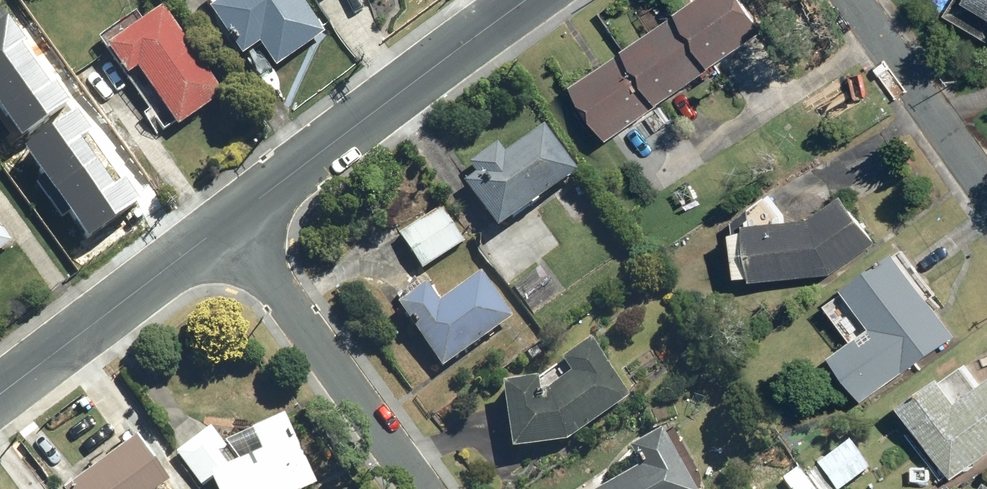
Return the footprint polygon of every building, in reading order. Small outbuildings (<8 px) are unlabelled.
[(300,0),(209,0),(213,7),(208,11),(242,61),(261,47),(277,70),(325,37),(300,0)] [(687,9),(726,65),(781,26),(762,0),(700,0),(687,9)] [(986,11),(986,0),(968,0),(986,11)] [(687,9),(632,48),(671,103),(726,65),(687,9)] [(225,94),(163,11),(141,22),(134,13),(96,41),(127,83),(136,76),(176,130),(225,94)] [(60,64),(27,17),(5,32),(37,80),(60,64)] [(632,48),(577,86),(616,142),(671,103),(632,48)] [(0,97),(0,138),(47,205),(98,169),(31,75),(0,97)] [(496,231),(577,173),(542,123),(502,153),(493,141),(464,163),(474,176),(462,185),(496,231)] [(836,274),(876,243),(845,197),(814,219),(789,220),(776,197),(751,211),(750,233),(739,231),(741,279),(754,279),(756,284),(836,274)] [(463,243),(438,205),(395,234),(420,272),(463,243)] [(12,243),(0,226),(0,252),(12,243)] [(962,335),(902,250),(830,304),(856,341),(835,355),(867,401),(962,335)] [(562,293),(541,266),(513,288),(533,315),(562,293)] [(426,282),(393,308),(441,372),(511,319),(477,274),(440,301),(426,282)] [(565,441),(625,398),(587,344),(561,362),(570,374),(545,392),(536,393),(534,380),(500,385),(509,449),(565,441)] [(922,392),(926,397),(906,412),(955,479),(986,456),(986,387),(970,363),(922,392)] [(283,415),(250,428),(259,451),(237,461),(211,425),(175,451),(199,488),(202,488),(210,485),(212,488),(307,488),(315,485),(283,415)] [(178,471),(144,427),(65,488),(155,488),(178,471)] [(661,428),(627,448),(639,468),(604,488),(694,488),(661,428)] [(797,466),(781,478),(789,488),(813,488),(797,466)]
